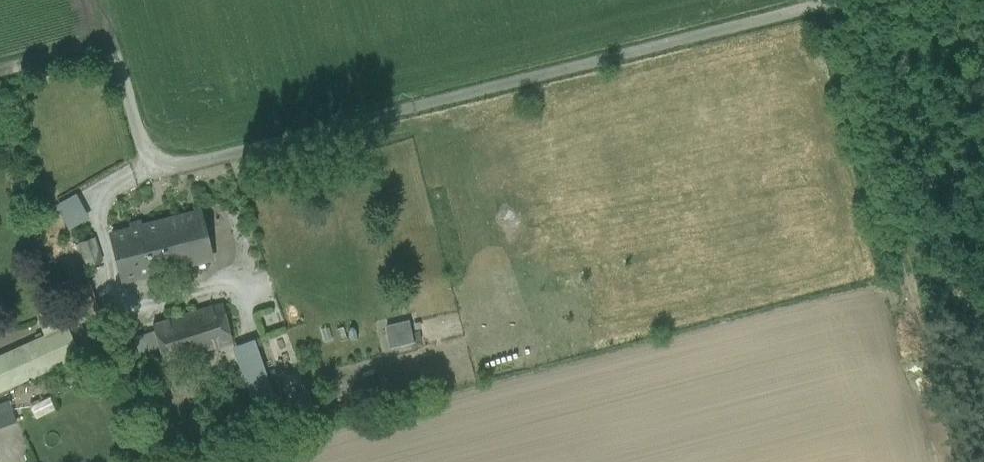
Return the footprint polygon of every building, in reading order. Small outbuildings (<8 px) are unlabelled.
[(76,195),(57,205),(70,229),(89,218),(76,195)] [(198,214),(165,223),(168,237),(179,234),(182,248),(185,248),(189,265),(210,259),(198,214)] [(165,223),(112,236),(123,281),(189,265),(185,248),(182,248),(179,234),(168,237),(165,223)] [(93,239),(81,244),(87,264),(100,260),(93,239)] [(197,313),(153,325),(165,362),(233,343),(223,306),(212,309),(213,313),(199,317),(197,313)] [(61,311),(39,321),(45,336),(67,326),(61,311)] [(412,343),(408,322),(385,326),(390,348),(412,343)] [(153,325),(135,330),(147,367),(165,362),(153,325)] [(0,355),(0,390),(80,355),(67,326),(45,336),(0,355)] [(254,343),(238,349),(248,377),(264,372),(254,343)] [(265,377),(250,383),(258,406),(273,401),(265,377)] [(38,417),(55,407),(49,397),(32,406),(38,417)] [(0,403),(0,423),(16,417),(10,400),(0,403)] [(293,410),(280,415),(283,425),(297,421),(293,410)]
